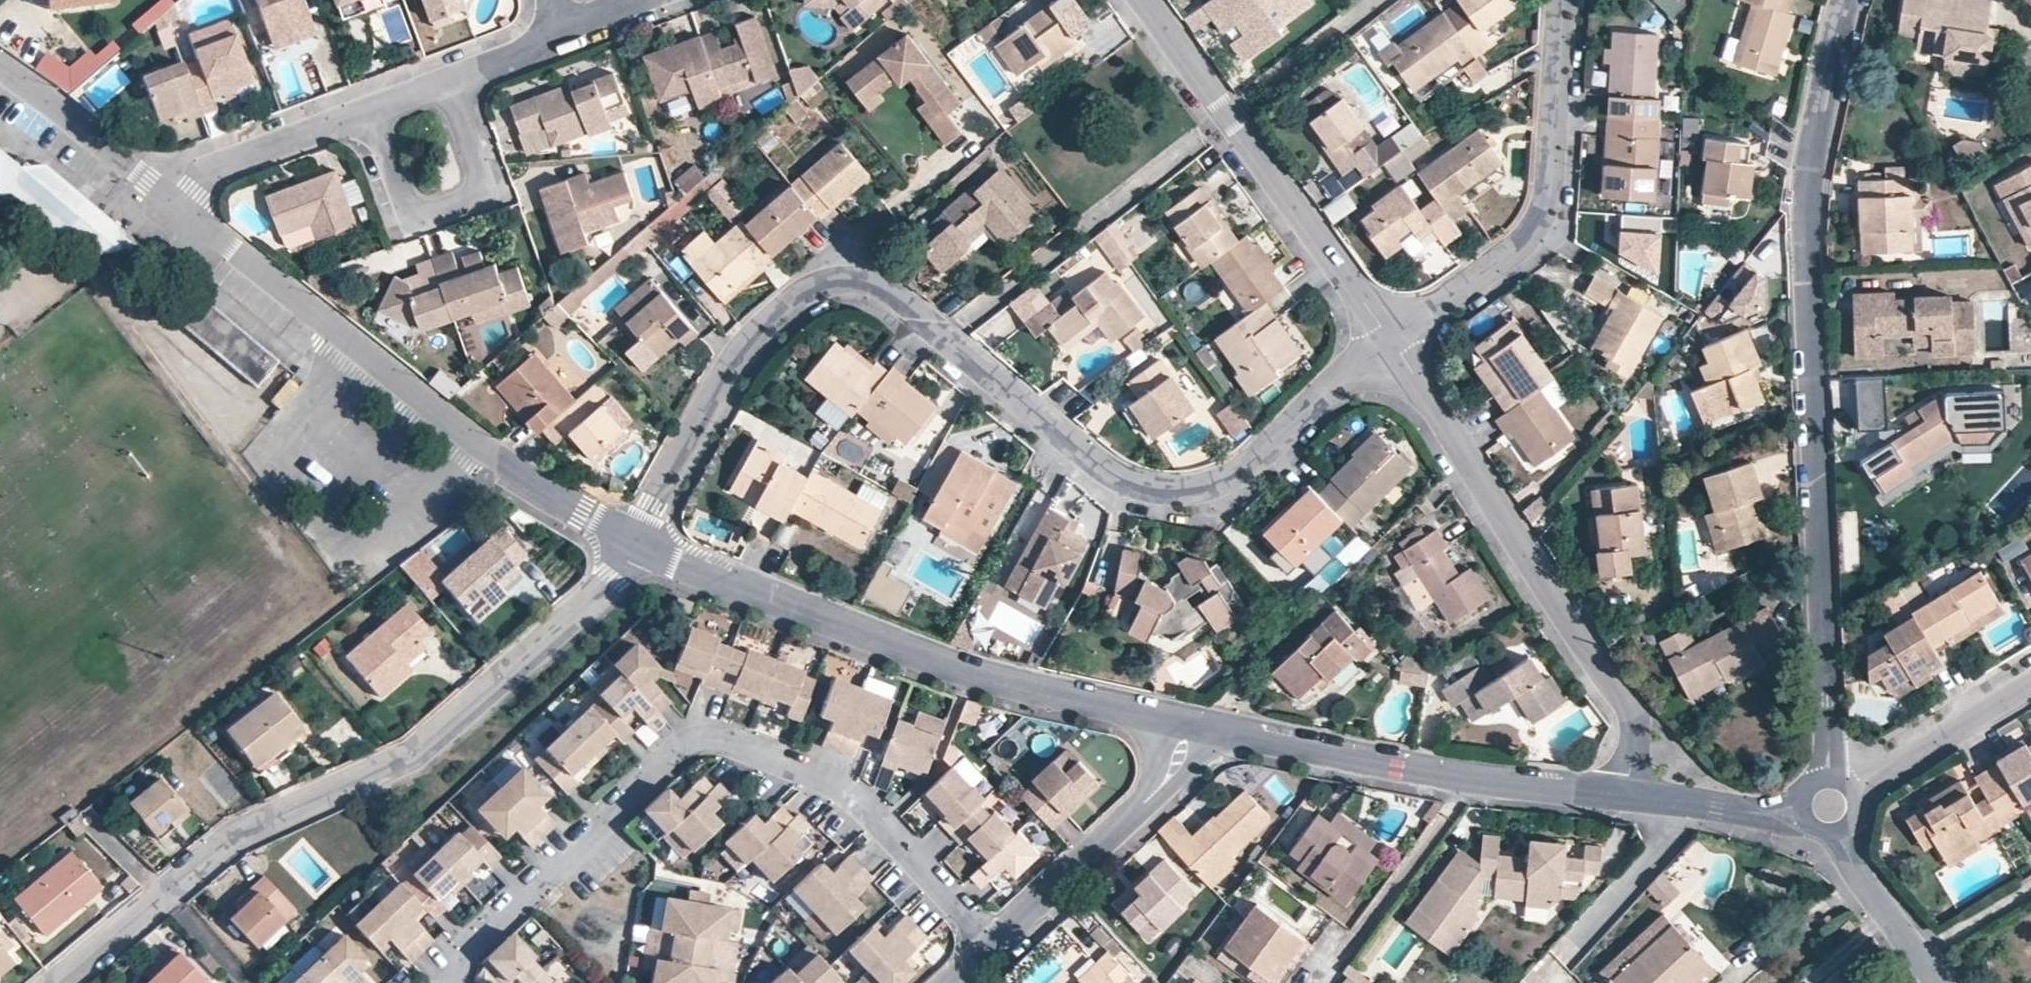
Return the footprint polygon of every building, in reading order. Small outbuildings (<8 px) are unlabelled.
[(58,0),(48,0),(50,11),(59,10),(58,0)] [(59,10),(115,3),(115,0),(58,0),(59,10)] [(272,44),(292,36),(295,42),(315,34),(302,0),(255,0),(272,44)] [(386,0),(363,0),(342,8),(347,20),(388,5),(386,0)] [(432,18),(466,7),(464,0),(426,0),(432,18)] [(840,2),(846,9),(855,2),(853,0),(830,0),(840,2)] [(855,2),(846,9),(842,13),(853,26),(885,0),(853,0),(855,2)] [(1017,72),(1041,56),(1047,51),(1051,57),(1076,39),(1073,34),(1090,22),(1074,0),(1063,0),(1053,7),(1050,3),(995,43),(1017,72)] [(1251,53),(1280,33),(1274,26),(1310,1),(1309,0),(1208,0),(1203,4),(1212,16),(1223,7),(1234,22),(1237,20),(1245,31),(1241,34),(1239,36),(1251,53)] [(1441,9),(1443,11),(1453,25),(1469,14),(1459,0),(1454,0),(1441,9)] [(1475,55),(1490,42),(1480,28),(1513,4),(1510,0),(1459,0),(1469,14),(1453,25),(1475,55)] [(1688,5),(1684,0),(1655,0),(1672,19),(1688,5)] [(1734,61),(1774,73),(1791,15),(1784,13),(1788,0),(1742,0),(1752,3),(1734,61)] [(1897,32),(1916,35),(1914,49),(1943,53),(1987,59),(1991,30),(1986,28),(1989,0),(1902,0),(1897,32)] [(1223,7),(1212,16),(1222,31),(1234,22),(1223,7)] [(1392,60),(1413,89),(1456,57),(1473,78),(1486,70),(1475,55),(1453,25),(1443,11),(1396,46),(1401,53),(1392,60)] [(184,64),(202,112),(216,107),(212,94),(233,86),(234,86),(251,80),(228,18),(188,34),(197,59),(184,64)] [(715,33),(700,38),(718,89),(754,76),(757,83),(776,76),(754,18),(735,25),(741,43),(722,50),(715,33)] [(1245,31),(1237,20),(1234,22),(1241,34),(1245,31)] [(1609,93),(1608,113),(1659,117),(1659,96),(1654,96),(1656,31),(1612,30),(1609,93)] [(842,82),(859,104),(873,93),(887,83),(884,78),(893,72),(908,74),(915,84),(913,85),(925,99),(934,111),(926,118),(945,143),(960,131),(946,114),(959,104),(905,34),(842,82)] [(274,49),(295,42),(292,36),(272,44),(274,49)] [(697,111),(723,102),(721,96),(700,38),(699,36),(682,43),(684,46),(643,61),(659,104),(690,93),(697,111)] [(1251,53),(1239,36),(1235,38),(1248,56),(1251,53)] [(1401,53),(1396,46),(1393,41),(1377,53),(1386,64),(1392,60),(1401,53)] [(642,56),(643,61),(684,46),(682,43),(642,56)] [(37,68),(69,92),(102,64),(90,51),(70,68),(47,53),(37,68)] [(1047,51),(1041,56),(1045,61),(1051,57),(1047,51)] [(1941,72),(1985,77),(1987,59),(1943,53),(1941,72)] [(143,76),(158,118),(185,109),(186,113),(188,117),(202,112),(184,64),(183,60),(143,76)] [(809,65),(790,69),(799,93),(815,79),(819,76),(809,65)] [(559,134),(569,140),(608,127),(607,122),(629,115),(615,74),(609,76),(595,80),(596,84),(574,91),(571,84),(511,105),(520,132),(546,124),(547,128),(556,126),(559,134)] [(721,96),(757,83),(754,76),(718,89),(721,96)] [(815,79),(799,93),(809,106),(826,92),(815,79)] [(234,86),(233,86),(224,91),(225,96),(236,92),(234,86)] [(1355,164),(1363,176),(1383,162),(1397,151),(1387,137),(1373,146),(1339,97),(1331,92),(1321,94),(1305,106),(1324,134),(1333,148),(1326,152),(1341,174),(1355,164)] [(873,93),(859,104),(863,110),(877,99),(873,93)] [(782,109),(793,123),(804,113),(792,99),(782,109)] [(934,111),(925,99),(917,106),(926,118),(934,111)] [(160,122),(186,113),(185,109),(158,118),(160,122)] [(1605,164),(1603,193),(1653,196),(1659,117),(1608,113),(1608,134),(1615,134),(1613,164),(1605,164)] [(1696,144),(1699,120),(1683,117),(1680,142),(1696,144)] [(553,144),(569,140),(559,134),(556,126),(547,128),(553,144)] [(1435,198),(1451,220),(1468,207),(1457,192),(1500,161),(1477,129),(1417,173),(1435,198)] [(1333,148),(1324,134),(1317,139),(1326,152),(1333,148)] [(1613,164),(1615,134),(1608,134),(1605,164),(1613,164)] [(1420,135),(1400,149),(1407,159),(1427,145),(1420,135)] [(1708,158),(1703,190),(1727,193),(1747,196),(1751,163),(1744,163),(1747,142),(1705,137),(1702,157),(1708,158)] [(816,214),(819,216),(835,203),(868,174),(840,141),(791,183),(816,214)] [(1953,145),(1959,157),(1969,160),(1982,152),(1974,142),(1962,141),(1953,145)] [(1407,159),(1400,149),(1397,151),(1383,162),(1396,179),(1413,167),(1407,159)] [(22,167),(0,151),(0,193),(0,194),(14,193),(32,209),(34,221),(62,244),(85,242),(98,254),(117,252),(108,243),(109,240),(95,228),(60,232),(59,222),(19,185),(22,167)] [(117,252),(130,262),(141,248),(42,164),(22,167),(19,185),(59,222),(60,232),(95,228),(109,240),(108,243),(117,252)] [(1883,166),(1884,178),(1908,177),(1907,165),(1883,166)] [(1994,186),(2002,201),(2003,200),(2012,196),(2028,228),(2020,233),(2029,248),(2030,247),(2030,166),(1994,186)] [(356,222),(336,169),(318,175),(321,180),(302,187),(300,182),(263,196),(277,233),(278,232),(311,221),(316,235),(316,236),(356,222)] [(587,170),(541,187),(563,251),(588,242),(584,230),(619,217),(614,203),(634,196),(625,169),(592,181),(587,170)] [(926,252),(943,269),(968,248),(969,239),(965,235),(984,218),(1005,241),(1037,213),(998,169),(973,189),(970,185),(944,209),(951,219),(928,238),(926,252)] [(673,183),(683,194),(697,181),(687,170),(673,183)] [(318,175),(300,182),(302,187),(321,180),(318,175)] [(714,187),(704,175),(697,181),(683,194),(677,200),(637,233),(647,245),(707,193),(714,187)] [(1860,214),(1862,252),(1912,249),(1908,177),(1884,178),(1858,179),(1859,197),(1872,196),(1873,214),(1860,214)] [(745,223),(770,253),(816,214),(791,183),(745,223)] [(1444,244),(1460,232),(1451,220),(1435,198),(1419,209),(1400,183),(1371,204),(1374,208),(1362,217),(1371,230),(1368,232),(1386,256),(1401,245),(1410,257),(1425,246),(1418,237),(1432,227),(1444,244)] [(1165,211),(1204,264),(1210,259),(1238,238),(1225,220),(1219,225),(1203,203),(1209,199),(1200,186),(1165,211)] [(738,215),(714,187),(707,193),(731,221),(738,215)] [(1727,193),(1703,190),(1702,202),(1726,205),(1727,193)] [(1873,214),(1872,196),(1859,197),(1860,214),(1873,214)] [(2003,200),(2020,233),(2028,228),(2012,196),(2003,200)] [(1203,203),(1219,225),(1225,220),(1209,199),(1203,203)] [(929,221),(928,238),(951,219),(944,209),(929,221)] [(902,219),(908,226),(917,217),(912,210),(902,219)] [(1662,215),(1623,212),(1620,249),(1659,271),(1662,215)] [(969,239),(968,248),(984,234),(997,248),(1005,241),(984,218),(965,235),(969,239)] [(692,263),(718,295),(757,262),(762,267),(774,258),(770,253),(745,223),(741,219),(692,263)] [(316,235),(311,221),(278,232),(284,248),(316,235)] [(1115,228),(1109,233),(1129,261),(1136,256),(1115,228)] [(637,233),(557,301),(567,312),(647,245),(637,233)] [(1110,260),(1115,257),(1123,266),(1129,261),(1109,233),(1096,242),(1110,260)] [(1210,259),(1249,310),(1263,301),(1283,286),(1271,270),(1253,246),(1244,234),(1238,238),(1210,259)] [(1439,273),(1452,249),(1432,239),(1420,262),(1439,273)] [(1259,243),(1253,246),(1271,270),(1276,266),(1259,243)] [(454,250),(434,257),(452,308),(472,301),(475,312),(529,293),(518,263),(499,269),(496,259),(486,262),(481,249),(464,255),(468,269),(462,271),(454,250)] [(421,326),(455,315),(452,308),(432,254),(416,260),(418,268),(421,275),(410,279),(402,276),(396,273),(381,303),(393,308),(397,316),(410,322),(418,319),(421,326)] [(684,254),(670,261),(679,278),(693,271),(684,254)] [(1743,261),(1703,309),(1718,323),(1761,304),(1760,275),(1743,261)] [(757,262),(718,295),(722,301),(762,267),(757,262)] [(418,268),(402,276),(410,279),(421,275),(418,268)] [(1053,300),(1028,320),(1037,332),(1049,323),(1062,341),(1097,314),(1115,337),(1144,314),(1117,279),(1113,282),(1103,270),(1072,294),(1068,289),(1053,300)] [(1614,308),(1593,346),(1611,357),(1606,364),(1627,376),(1663,315),(1594,274),(1585,291),(1614,308)] [(1013,300),(1028,320),(1053,300),(1038,281),(1013,300)] [(169,313),(257,386),(277,361),(189,288),(169,313)] [(682,344),(696,331),(660,289),(625,319),(640,336),(624,349),(640,369),(657,356),(651,349),(672,332),(678,339),(682,344)] [(1853,293),(1855,335),(1881,334),(1914,333),(1933,332),(1934,345),(1949,344),(1950,353),(1973,352),(1972,301),(1951,302),(1951,296),(1918,297),(1918,299),(1893,300),(1893,292),(1853,293)] [(533,305),(529,293),(475,312),(480,324),(533,305)] [(456,319),(475,312),(472,301),(452,308),(455,315),(456,319)] [(542,314),(555,328),(569,315),(567,312),(557,301),(542,314)] [(1216,336),(1240,369),(1235,373),(1250,393),(1277,373),(1274,369),(1290,357),(1266,324),(1276,317),(1263,301),(1249,310),(1216,336)] [(378,308),(397,316),(393,308),(381,303),(378,308)] [(991,321),(1004,332),(1015,319),(1002,308),(991,321)] [(1097,314),(1062,341),(1066,346),(1097,323),(1110,340),(1115,337),(1097,314)] [(1266,324),(1290,357),(1300,350),(1276,317),(1266,324)] [(1506,323),(1515,337),(1521,332),(1512,320),(1506,323)] [(1495,394),(1506,410),(1537,387),(1552,376),(1521,332),(1515,337),(1506,323),(1476,344),(1485,358),(1505,386),(1495,394)] [(1690,391),(1700,414),(1725,405),(1728,412),(1762,398),(1755,382),(1749,368),(1754,366),(1760,364),(1745,329),(1702,347),(1708,361),(1699,365),(1707,384),(1690,391)] [(672,332),(651,349),(657,356),(678,339),(672,332)] [(1933,332),(1914,333),(1914,346),(1934,345),(1933,332)] [(1881,334),(1855,335),(1856,356),(1881,356),(1881,334)] [(1949,344),(1934,345),(1934,354),(1950,353),(1949,344)] [(831,345),(806,376),(852,414),(857,408),(886,372),(874,361),(869,367),(866,372),(831,345)] [(524,418),(538,432),(543,427),(556,416),(575,400),(534,353),(502,380),(530,413),(524,418)] [(1505,386),(1485,358),(1476,366),(1495,394),(1505,386)] [(1994,358),(1994,368),(2010,368),(2009,358),(1994,358)] [(1192,408),(1158,359),(1127,381),(1138,397),(1147,411),(1140,416),(1154,435),(1192,408)] [(886,372),(857,408),(870,419),(874,414),(906,441),(934,407),(901,380),(905,375),(893,364),(886,372)] [(1749,368),(1755,382),(1760,380),(1754,366),(1749,368)] [(1887,378),(1857,380),(1860,433),(1883,431),(1890,431),(1887,378)] [(530,413),(502,380),(496,385),(524,418),(530,413)] [(610,399),(595,382),(575,400),(556,416),(569,430),(565,434),(575,445),(579,442),(599,465),(632,436),(604,404),(610,399)] [(1510,428),(1535,464),(1573,436),(1537,387),(1506,410),(1495,419),(1505,431),(1510,428)] [(1884,451),(1863,464),(1874,482),(1878,479),(1887,494),(1915,476),(1911,470),(1958,440),(1962,445),(1988,444),(2001,430),(2004,430),(2002,394),(1945,396),(1907,421),(1914,431),(1884,451)] [(1147,411),(1138,397),(1121,409),(1130,423),(1140,416),(1147,411)] [(1234,402),(1215,415),(1235,441),(1253,427),(1234,402)] [(1725,405),(1700,414),(1703,421),(1728,412),(1725,405)] [(569,430),(556,416),(543,427),(556,441),(565,434),(569,430)] [(1356,459),(1380,437),(1373,430),(1349,451),(1354,457),(1356,459)] [(1884,451),(1914,431),(1890,431),(1883,431),(1884,451)] [(1317,493),(1349,526),(1408,466),(1380,437),(1356,459),(1354,457),(1331,479),(1317,493)] [(934,497),(961,449),(942,439),(916,487),(934,497)] [(756,440),(735,476),(761,492),(757,500),(785,516),(790,508),(807,477),(778,460),(782,454),(756,440)] [(934,497),(924,514),(942,524),(940,527),(964,541),(973,526),(988,534),(1016,484),(999,474),(996,481),(988,477),(992,471),(993,468),(961,449),(934,497)] [(1715,511),(1727,547),(1767,533),(1760,512),(1754,515),(1749,500),(1756,497),(1762,495),(1750,459),(1703,476),(1715,511)] [(807,477),(790,508),(859,547),(880,507),(811,469),(807,477)] [(992,471),(988,477),(996,481),(999,474),(992,471)] [(577,483),(587,488),(592,480),(582,474),(577,483)] [(761,492),(735,476),(731,484),(757,500),(761,492)] [(896,476),(889,488),(909,499),(916,487),(896,476)] [(592,480),(587,488),(602,498),(606,489),(592,480)] [(1595,488),(1602,554),(1598,556),(1599,573),(1631,570),(1629,551),(1643,549),(1636,483),(1595,488)] [(606,489),(602,498),(607,500),(619,501),(622,500),(620,491),(606,489)] [(1317,493),(1314,490),(1267,535),(1293,562),(1315,541),(1330,556),(1355,533),(1349,526),(1317,493)] [(1749,500),(1754,515),(1760,512),(1756,497),(1749,500)] [(1048,506),(1023,552),(1036,560),(1019,592),(1043,605),(1057,578),(1061,572),(1051,566),(1055,557),(1071,566),(1078,552),(1076,551),(1084,535),(1072,528),(1063,523),(1066,517),(1048,506)] [(1727,547),(1715,511),(1704,514),(1717,551),(1727,547)] [(1063,523),(1072,528),(1075,522),(1066,517),(1063,523)] [(1417,525),(1395,540),(1402,549),(1423,534),(1417,525)] [(973,526),(964,541),(978,551),(988,534),(973,526)] [(440,581),(474,620),(504,592),(501,588),(494,580),(512,564),(524,553),(501,527),(445,576),(440,581)] [(1423,534),(1402,549),(1391,557),(1399,568),(1409,562),(1415,571),(1449,622),(1484,597),(1465,569),(1455,576),(1439,552),(1446,547),(1433,528),(1423,534)] [(419,548),(398,564),(425,594),(440,581),(445,576),(419,548)] [(1123,549),(1116,589),(1140,597),(1138,604),(1140,606),(1131,624),(1149,635),(1153,628),(1170,638),(1175,637),(1181,636),(1208,616),(1217,629),(1235,616),(1223,598),(1228,593),(1231,586),(1213,563),(1185,555),(1178,561),(1185,575),(1165,588),(1136,574),(1140,552),(1123,549)] [(1019,592),(1036,560),(1023,552),(1005,584),(1019,592)] [(1392,573),(1398,582),(1415,571),(1409,562),(1399,568),(1392,573)] [(512,564),(494,580),(501,588),(518,572),(512,564)] [(1915,612),(1937,649),(1952,640),(1950,635),(1963,627),(1961,622),(1968,618),(1999,599),(1982,572),(1915,612)] [(1999,599),(1968,618),(1971,623),(2002,603),(1999,599)] [(345,657),(377,696),(410,669),(406,665),(399,656),(417,641),(430,630),(408,604),(345,657)] [(1660,642),(1686,690),(1721,672),(1724,678),(1726,681),(1783,651),(1773,632),(1778,629),(1765,605),(1694,643),(1686,628),(1660,642)] [(1369,649),(1333,612),(1262,680),(1275,694),(1286,683),(1299,696),(1317,678),(1322,672),(1327,677),(1351,654),(1358,661),(1369,649)] [(1868,653),(1871,684),(1881,678),(1890,690),(1903,682),(1908,691),(1933,676),(1930,670),(1945,662),(1937,649),(1915,612),(1884,630),(1890,640),(1868,653)] [(723,633),(692,621),(678,654),(708,666),(705,672),(704,677),(718,683),(734,644),(721,639),(723,633)] [(1630,632),(1638,645),(1654,637),(1646,623),(1630,632)] [(635,640),(613,662),(657,709),(670,697),(652,678),(647,672),(657,662),(635,640)] [(417,641),(399,656),(406,665),(424,649),(417,641)] [(749,650),(734,644),(718,683),(734,689),(736,685),(738,679),(766,689),(780,655),(751,644),(749,650)] [(678,654),(675,661),(705,672),(708,666),(678,654)] [(284,664),(289,672),(301,663),(294,655),(284,664)] [(807,666),(780,655),(766,689),(781,695),(794,700),(789,711),(804,717),(820,677),(806,671),(807,666)] [(1558,710),(1527,660),(1484,686),(1473,668),(1443,687),(1455,705),(1457,704),(1466,698),(1479,718),(1513,696),(1532,726),(1558,710)] [(613,662),(590,683),(601,695),(619,714),(630,703),(636,708),(653,727),(664,716),(657,709),(613,662)] [(673,668),(657,662),(647,672),(652,678),(659,672),(674,678),(673,668)] [(1322,672),(1317,678),(1321,682),(1327,677),(1322,672)] [(1721,672),(1686,690),(1690,696),(1724,678),(1721,672)] [(826,742),(841,747),(865,685),(837,675),(826,705),(838,710),(836,716),(826,742)] [(1881,678),(1871,684),(1878,697),(1895,700),(1908,691),(1903,682),(1890,690),(1881,678)] [(736,685),(764,696),(766,689),(738,679),(736,685)] [(894,697),(865,685),(841,747),(856,754),(866,728),(869,722),(882,727),(894,697)] [(764,696),(779,702),(781,695),(766,689),(764,696)] [(225,730),(253,764),(285,741),(301,727),(273,692),(225,730)] [(587,702),(565,723),(591,750),(600,742),(613,729),(620,737),(631,727),(624,719),(619,714),(601,695),(590,705),(587,702)] [(1479,718),(1466,698),(1457,704),(1470,724),(1479,718)] [(959,720),(975,726),(982,705),(967,699),(959,720)] [(624,719),(636,708),(630,703),(619,714),(624,719)] [(826,705),(824,711),(836,716),(838,710),(826,705)] [(947,732),(904,714),(886,759),(901,765),(903,761),(906,754),(932,765),(947,732)] [(866,728),(880,734),(882,727),(869,722),(866,728)] [(547,747),(535,758),(565,790),(576,779),(569,771),(582,759),(591,750),(565,723),(542,743),(547,747)] [(605,747),(600,742),(591,750),(596,756),(605,747)] [(2028,747),(2026,743),(1997,759),(2000,762),(2024,804),(2030,800),(2030,746),(2028,747)] [(1027,797),(1053,825),(1083,797),(1078,791),(1097,772),(1077,751),(1075,749),(1073,747),(1070,748),(1068,748),(1065,750),(1036,777),(1038,780),(1024,793),(1027,797)] [(587,764),(596,756),(591,750),(582,759),(587,764)] [(903,761),(930,771),(932,765),(906,754),(903,761)] [(491,778),(498,786),(520,765),(512,757),(491,778)] [(1942,791),(1971,840),(1977,836),(1973,830),(1999,815),(2002,822),(2026,808),(2024,804),(2000,762),(1976,776),(1988,797),(1969,808),(1963,797),(1969,793),(1961,779),(1942,791)] [(989,797),(957,763),(931,787),(950,808),(945,813),(943,816),(954,829),(985,801),(989,797)] [(520,765),(498,786),(542,833),(555,822),(536,803),(532,798),(541,788),(520,765)] [(654,799),(673,822),(682,814),(722,777),(711,765),(692,783),(686,788),(679,781),(676,778),(670,784),(654,799)] [(743,780),(732,767),(722,777),(682,814),(703,837),(726,816),(717,805),(722,800),(743,780)] [(1083,797),(1103,779),(1097,772),(1078,791),(1083,797)] [(692,783),(685,776),(679,781),(686,788),(692,783)] [(128,801),(159,843),(175,830),(168,820),(183,808),(159,778),(128,801)] [(491,778),(468,799),(497,830),(507,821),(511,826),(530,845),(542,833),(498,786),(491,778)] [(927,791),(945,813),(950,808),(931,787),(927,791)] [(546,793),(541,788),(532,798),(536,803),(546,793)] [(1271,820),(1245,790),(1217,818),(1220,822),(1209,832),(1203,825),(1193,834),(1176,815),(1160,829),(1207,880),(1235,855),(1271,820)] [(1934,840),(1945,855),(1971,840),(1942,791),(1920,804),(1922,807),(1905,818),(1920,841),(1931,834),(1934,840)] [(731,811),(722,800),(717,805),(726,816),(731,811)] [(985,801),(954,829),(964,840),(972,832),(983,844),(993,854),(1018,832),(1019,831),(998,807),(994,811),(985,801)] [(725,838),(745,860),(750,855),(793,815),(782,803),(762,820),(756,826),(748,816),(725,838)] [(1440,810),(1436,807),(1423,824),(1427,828),(1440,810)] [(183,808),(168,820),(175,830),(189,818),(183,808)] [(810,822),(799,810),(793,815),(750,855),(771,878),(813,841),(803,829),(810,822)] [(762,820),(754,811),(748,816),(756,826),(762,820)] [(107,824),(117,834),(127,824),(117,814),(107,824)] [(703,837),(682,814),(673,822),(694,845),(703,837)] [(1217,818),(1214,814),(1203,825),(1209,832),(1220,822),(1217,818)] [(1338,815),(1329,824),(1367,853),(1374,842),(1338,815)] [(1973,830),(1977,836),(2002,822),(1999,815),(1973,830)] [(1318,816),(1291,852),(1303,862),(1298,868),(1345,903),(1377,860),(1367,853),(1329,824),(1318,816)] [(502,835),(511,826),(507,821),(497,830),(502,835)] [(454,830),(433,850),(458,877),(467,869),(479,857),(487,864),(498,854),(469,823),(458,834),(454,830)] [(1042,852),(1021,829),(1019,831),(1018,832),(989,859),(988,859),(973,874),(982,884),(983,885),(1003,866),(1008,861),(1015,869),(1019,872),(1042,852)] [(1485,833),(1482,861),(1498,863),(1502,835),(1485,833)] [(1931,834),(1920,841),(1924,847),(1934,840),(1931,834)] [(1971,840),(1945,855),(1949,863),(1975,847),(1981,844),(1977,836),(1971,840)] [(1531,839),(1529,851),(1544,854),(1545,847),(1563,849),(1563,843),(1531,839)] [(988,859),(989,859),(993,854),(983,844),(978,849),(988,859)] [(1584,846),(1582,858),(1581,871),(1596,873),(1600,848),(1584,846)] [(14,899),(43,934),(99,886),(71,852),(68,853),(63,847),(55,855),(50,849),(25,870),(34,881),(14,899)] [(1465,847),(1459,855),(1471,865),(1482,866),(1482,861),(1465,847)] [(1511,867),(1497,866),(1497,868),(1497,872),(1494,894),(1524,898),(1523,904),(1545,907),(1557,896),(1559,886),(1578,888),(1581,871),(1582,858),(1562,856),(1563,849),(1545,847),(1544,854),(1529,851),(1528,857),(1513,856),(1511,867)] [(415,876),(404,886),(419,903),(424,908),(433,917),(444,906),(437,898),(449,886),(458,877),(433,850),(411,871),(415,876)] [(862,864),(851,852),(836,866),(826,875),(817,864),(793,886),(814,908),(862,864)] [(836,866),(827,855),(817,864),(826,875),(836,866)] [(1213,886),(1240,861),(1235,855),(1207,880),(1213,886)] [(1459,855),(1417,911),(1460,944),(1473,927),(1481,870),(1482,866),(1471,865),(1459,855)] [(1197,890),(1166,858),(1137,885),(1142,891),(1124,909),(1152,938),(1185,906),(1183,904),(1197,890)] [(1010,874),(1015,869),(1008,861),(1003,866),(1010,874)] [(1497,872),(1497,868),(1497,866),(1498,863),(1482,861),(1482,866),(1481,870),(1497,872)] [(873,876),(862,864),(814,908),(834,930),(858,909),(848,898),(858,889),(873,876)] [(472,874),(467,869),(458,877),(463,882),(472,874)] [(1667,905),(1681,889),(1662,872),(1647,887),(1667,905)] [(230,917),(256,945),(295,909),(262,875),(232,902),(238,908),(230,917)] [(454,890),(463,882),(458,877),(449,886),(454,890)] [(398,880),(376,902),(420,950),(433,938),(414,918),(409,913),(419,903),(404,886),(398,880)] [(701,887),(692,885),(690,896),(699,898),(701,887)] [(1137,885),(1119,902),(1124,909),(1142,891),(1137,885)] [(708,900),(710,888),(701,887),(699,898),(708,900)] [(867,899),(858,889),(848,898),(858,909),(867,899)] [(657,891),(652,923),(662,925),(668,892),(657,891)] [(668,892),(662,925),(693,930),(699,898),(690,896),(668,892)] [(708,900),(699,898),(693,930),(726,936),(732,904),(708,900)] [(376,902),(353,923),(375,946),(386,935),(391,941),(409,960),(420,950),(376,902)] [(414,918),(424,908),(419,903),(409,913),(414,918)] [(742,906),(732,904),(726,936),(736,938),(742,906)] [(1263,908),(1232,950),(1266,976),(1277,961),(1274,959),(1283,947),(1293,954),(1304,939),(1263,908)] [(882,934),(872,923),(848,945),(869,968),(918,923),(907,911),(888,929),(882,934)] [(1453,955),(1460,944),(1417,911),(1410,922),(1453,955)] [(1618,953),(1600,971),(1612,982),(1680,982),(1706,958),(1672,923),(1662,912),(1626,946),(1636,956),(1629,964),(1618,953)] [(878,918),(872,923),(882,934),(888,929),(878,918)] [(1848,919),(1841,925),(1847,931),(1854,925),(1848,919)] [(652,923),(649,938),(659,940),(662,925),(652,923)] [(918,923),(869,968),(882,982),(896,982),(913,968),(911,965),(903,957),(909,952),(928,934),(918,923)] [(649,938),(647,952),(688,960),(693,930),(662,925),(659,940),(649,938)] [(515,929),(487,954),(508,974),(503,979),(499,982),(521,982),(541,964),(531,954),(535,950),(515,929)] [(723,950),(726,936),(693,930),(688,960),(731,967),(733,952),(723,950)] [(320,953),(348,982),(370,982),(359,971),(354,966),(365,956),(342,932),(320,953)] [(380,951),(391,941),(386,935),(375,946),(380,951)] [(733,952),(736,938),(726,936),(723,950),(733,952)] [(808,940),(787,961),(792,967),(814,947),(808,940)] [(0,945),(0,973),(14,962),(0,945)] [(171,946),(143,972),(149,979),(145,982),(205,982),(171,946)] [(1636,956),(1626,946),(1618,953),(1629,964),(1636,956)] [(836,970),(814,947),(792,967),(807,982),(827,982),(825,981),(836,970)] [(545,961),(535,950),(531,954),(541,964),(545,961)] [(1109,950),(1099,960),(1103,965),(1085,982),(1083,982),(1121,982),(1131,973),(1109,950)] [(688,960),(647,952),(644,966),(654,968),(653,978),(652,982),(684,982),(688,960)] [(916,960),(909,952),(903,957),(911,965),(916,960)] [(297,974),(305,982),(348,982),(320,953),(297,974)] [(508,974),(487,954),(483,958),(503,979),(508,974)] [(359,971),(370,961),(365,956),(354,966),(359,971)] [(1706,958),(1680,982),(1701,982),(1716,969),(1706,958)] [(731,967),(688,960),(684,982),(719,982),(719,980),(728,981),(731,967)] [(1099,960),(1080,977),(1085,982),(1103,965),(1099,960)] [(555,971),(545,961),(541,964),(551,974),(555,971)] [(792,967),(787,961),(764,982),(807,982),(792,967)] [(555,971),(551,974),(541,964),(521,982),(567,982),(555,971)] [(644,966),(642,976),(653,978),(654,968),(644,966)] [(844,978),(836,970),(825,981),(827,982),(838,982),(844,978)] [(288,982),(305,982),(297,974),(288,982)]
